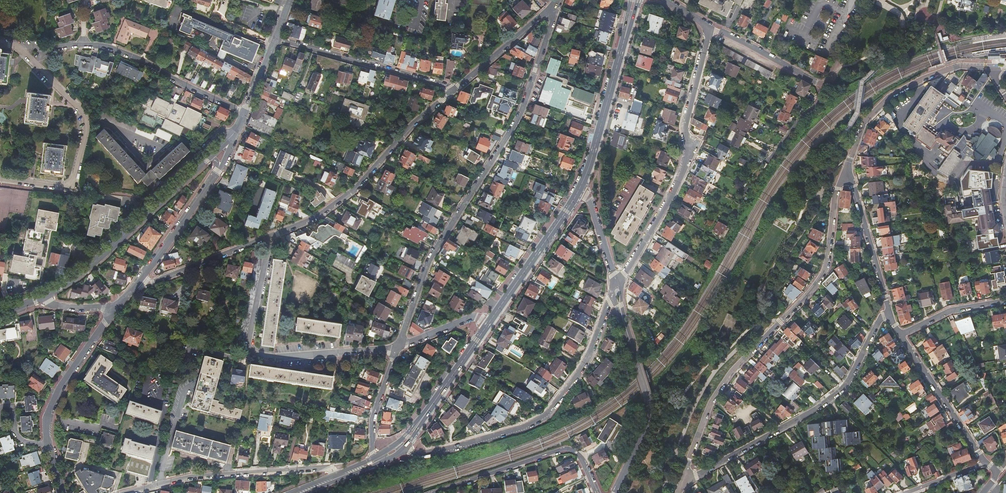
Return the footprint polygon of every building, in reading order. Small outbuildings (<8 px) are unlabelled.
[(196,14),(208,18),(215,0),(195,0),(194,0),(200,3),(196,14)] [(309,9),(319,12),(323,0),(311,0),(309,9)] [(390,15),(391,10),(394,1),(395,0),(379,0),(374,15),(388,20),(390,15)] [(434,12),(436,13),(435,18),(445,20),(448,1),(446,1),(447,0),(436,0),(434,12)] [(521,0),(512,8),(521,18),(530,10),(521,0)] [(600,1),(601,1),(599,6),(607,9),(609,4),(611,4),(612,0),(601,0),(600,1)] [(720,12),(727,16),(734,2),(739,5),(741,0),(700,0),(699,2),(720,12)] [(955,1),(959,2),(958,7),(964,9),(965,7),(973,9),(975,2),(968,0),(956,0),(955,1)] [(105,20),(109,19),(107,14),(105,15),(104,10),(93,14),(95,20),(94,20),(95,23),(92,25),(93,28),(94,28),(96,34),(107,31),(105,26),(107,25),(105,20)] [(296,14),(291,12),(287,22),(291,24),(292,21),(294,21),(296,14)] [(500,21),(500,22),(507,30),(516,23),(508,14),(506,12),(499,18),(499,20),(500,21)] [(322,18),(323,17),(309,13),(309,16),(308,16),(306,24),(313,26),(320,28),(323,19),(322,18)] [(559,17),(554,30),(555,31),(556,32),(559,33),(560,32),(561,33),(563,27),(563,26),(572,30),(574,22),(576,16),(568,13),(566,19),(559,17)] [(70,14),(59,18),(61,22),(59,23),(61,28),(57,29),(59,34),(61,33),(62,38),(73,34),(71,28),(72,28),(70,24),(74,23),(73,20),(72,20),(70,14)] [(258,44),(237,36),(234,34),(234,35),(227,33),(191,18),(191,17),(183,14),(182,16),(184,17),(182,23),(180,22),(180,24),(181,25),(179,31),(189,35),(191,31),(193,32),(195,28),(223,40),(219,50),(226,53),(251,63),(258,44)] [(659,17),(649,14),(647,21),(648,21),(648,20),(649,21),(650,21),(649,25),(647,30),(658,34),(661,25),(666,27),(669,21),(663,18),(659,17)] [(751,19),(742,15),(737,23),(746,28),(751,19)] [(122,26),(146,35),(149,29),(125,19),(122,26)] [(291,24),(287,22),(285,27),(292,29),(290,37),(303,41),(307,28),(301,26),(296,25),(291,24)] [(774,22),(771,30),(776,33),(780,25),(779,25),(775,23),(774,22)] [(753,32),(764,37),(768,28),(758,23),(753,32)] [(146,36),(146,35),(122,26),(117,40),(126,43),(131,32),(131,31),(146,36)] [(680,27),(677,37),(686,40),(689,30),(680,27)] [(534,33),(532,30),(525,36),(526,37),(523,40),(535,46),(538,40),(532,37),(534,33)] [(609,39),(610,34),(599,31),(597,41),(605,43),(606,39),(609,39)] [(453,34),(450,48),(461,49),(462,42),(464,42),(466,41),(467,37),(465,35),(453,34)] [(348,50),(351,43),(335,38),(332,49),(341,51),(342,49),(344,49),(348,50)] [(651,54),(654,42),(645,39),(641,52),(651,54)] [(187,53),(195,58),(199,51),(200,49),(186,41),(182,49),(188,52),(187,53)] [(516,45),(514,47),(515,47),(524,52),(525,51),(533,56),(537,48),(529,43),(526,50),(516,45)] [(772,72),(719,44),(715,50),(768,78),(772,72)] [(386,53),(386,51),(370,47),(369,50),(372,51),(369,59),(383,63),(386,53)] [(526,56),(527,54),(515,47),(514,47),(510,50),(510,52),(521,58),(523,55),(526,56)] [(688,51),(677,48),(673,61),(684,64),(688,51)] [(6,83),(10,54),(1,53),(1,49),(0,49),(0,82),(6,83)] [(574,62),(577,62),(577,60),(580,51),(571,49),(569,58),(568,62),(574,64),(574,62)] [(226,53),(219,50),(216,57),(218,59),(223,61),(226,53)] [(589,54),(587,62),(600,66),(603,56),(601,56),(602,53),(597,52),(597,53),(595,52),(595,51),(594,51),(594,50),(593,50),(592,50),(591,50),(590,51),(590,52),(589,52),(589,53),(589,54)] [(199,51),(195,58),(203,62),(207,55),(199,51)] [(401,51),(399,57),(397,67),(406,69),(409,61),(409,60),(411,54),(401,51)] [(304,54),(299,52),(294,63),(292,70),(296,72),(299,66),(304,54)] [(311,53),(306,52),(303,59),(302,60),(307,62),(311,53)] [(387,52),(386,53),(383,63),(392,65),(395,56),(390,54),(390,53),(387,52)] [(89,58),(76,54),(74,64),(79,65),(79,67),(92,71),(94,66),(96,58),(92,56),(91,60),(88,59),(89,58)] [(211,66),(215,60),(207,55),(203,62),(211,66)] [(341,61),(317,55),(313,69),(336,76),(341,61)] [(434,55),(433,62),(432,72),(440,73),(442,64),(443,57),(434,55)] [(638,67),(649,71),(653,59),(640,55),(639,60),(638,59),(637,62),(638,62),(638,64),(638,67)] [(816,74),(818,70),(823,72),(828,60),(816,55),(815,58),(812,57),(810,58),(807,65),(811,67),(810,70),(811,72),(816,74)] [(409,60),(409,61),(406,69),(414,72),(415,67),(418,67),(420,59),(410,56),(409,60)] [(211,66),(219,71),(223,64),(224,61),(223,61),(218,59),(216,57),(215,60),(211,66)] [(285,57),(280,70),(289,74),(295,61),(285,57)] [(565,79),(561,78),(555,76),(560,60),(550,57),(545,72),(550,74),(548,77),(547,77),(545,82),(546,83),(539,101),(543,103),(542,104),(544,104),(544,103),(562,109),(568,91),(572,92),(570,96),(589,103),(593,93),(566,84),(566,82),(566,81),(566,80),(565,79)] [(111,68),(113,63),(109,62),(109,63),(100,60),(100,59),(96,58),(94,66),(97,67),(96,71),(106,73),(106,74),(109,75),(110,71),(111,68)] [(445,71),(443,80),(449,81),(450,74),(455,74),(457,60),(446,59),(445,71)] [(421,60),(419,69),(428,71),(430,61),(421,60)] [(114,69),(116,70),(115,72),(133,79),(133,78),(139,80),(142,72),(137,70),(138,68),(120,61),(118,66),(116,65),(114,69)] [(228,72),(232,66),(224,61),(223,64),(219,71),(224,73),(225,71),(228,72)] [(598,75),(601,66),(600,66),(587,62),(584,71),(598,75)] [(729,63),(725,73),(727,74),(735,77),(739,67),(729,63)] [(512,74),(521,77),(522,76),(523,73),(524,68),(520,66),(521,65),(516,64),(512,74)] [(235,79),(236,77),(239,70),(232,66),(228,72),(226,77),(230,79),(231,77),(235,79)] [(490,67),(485,71),(486,73),(495,75),(497,69),(490,67)] [(366,83),(361,98),(366,100),(370,88),(368,88),(369,86),(370,82),(371,82),(371,81),(372,81),(375,71),(370,69),(368,74),(366,83)] [(681,80),(684,72),(674,69),(672,77),(681,80)] [(249,83),(252,76),(247,74),(239,70),(236,77),(244,81),(244,80),(249,83)] [(338,71),(335,82),(337,82),(336,86),(339,87),(340,83),(343,84),(343,83),(349,84),(352,74),(338,71)] [(988,77),(984,71),(976,82),(973,86),(979,90),(988,77)] [(312,72),(309,82),(317,85),(320,75),(312,72)] [(360,72),(357,80),(366,83),(368,74),(360,72)] [(718,91),(718,90),(724,78),(711,72),(709,77),(711,78),(709,82),(708,83),(707,85),(707,86),(707,87),(718,91)] [(198,73),(192,83),(196,85),(201,75),(198,73)] [(384,81),(383,84),(396,87),(395,88),(395,89),(396,89),(400,90),(405,91),(408,81),(404,80),(403,81),(398,79),(398,77),(386,74),(384,81)] [(772,74),(769,79),(775,83),(778,77),(772,74)] [(632,84),(634,78),(624,75),(622,81),(632,84)] [(971,90),(973,86),(976,82),(968,76),(962,84),(971,90)] [(267,77),(262,89),(269,93),(269,92),(271,86),(268,85),(271,79),(267,77)] [(724,78),(718,90),(721,91),(721,89),(723,89),(727,79),(724,78)] [(679,89),(681,84),(667,79),(665,84),(669,85),(679,89)] [(796,93),(807,99),(810,93),(808,92),(807,92),(808,90),(811,85),(802,81),(800,86),(799,86),(798,88),(798,89),(796,93)] [(317,85),(309,82),(306,88),(314,91),(317,85)] [(947,88),(942,84),(937,90),(945,96),(947,97),(948,98),(951,93),(956,86),(951,83),(947,88)] [(485,92),(491,94),(494,89),(490,87),(483,85),(480,84),(479,87),(474,88),(470,100),(470,103),(475,102),(476,98),(481,97),(482,93),(485,92)] [(225,99),(230,101),(236,87),(232,85),(225,99)] [(676,102),(680,89),(679,89),(669,85),(664,100),(671,103),(671,101),(676,102)] [(435,87),(431,86),(430,88),(429,87),(428,90),(422,88),(421,91),(420,91),(418,96),(420,96),(420,97),(430,100),(433,91),(434,89),(435,87)] [(631,90),(622,87),(619,96),(629,99),(631,90)] [(915,110),(903,126),(913,133),(912,135),(915,136),(915,137),(922,127),(945,96),(937,90),(932,87),(920,103),(920,102),(915,109),(915,110)] [(504,93),(502,98),(514,102),(516,97),(515,96),(516,92),(506,88),(504,93)] [(258,98),(267,102),(278,106),(279,103),(275,101),(276,98),(277,96),(272,93),(269,92),(269,93),(262,89),(258,98)] [(457,99),(466,103),(470,94),(461,90),(460,92),(457,99)] [(283,92),(281,97),(291,102),(293,96),(283,92)] [(26,101),(24,122),(46,125),(50,96),(28,93),(26,101)] [(717,97),(708,93),(704,103),(712,107),(717,109),(722,99),(717,97)] [(948,98),(958,105),(959,106),(962,102),(965,97),(962,95),(959,99),(951,93),(948,98)] [(491,94),(486,107),(488,108),(491,109),(493,105),(492,105),(492,103),(498,105),(496,111),(503,113),(504,110),(508,112),(511,104),(513,105),(514,102),(502,98),(498,97),(491,94)] [(783,108),(790,112),(795,102),(796,102),(798,98),(790,94),(789,96),(788,95),(785,99),(787,100),(783,108)] [(175,104),(176,102),(171,100),(169,104),(167,104),(147,95),(140,109),(144,110),(143,115),(155,120),(157,116),(166,120),(163,127),(189,139),(193,130),(200,133),(202,127),(209,130),(211,127),(204,124),(207,118),(175,104)] [(267,102),(258,98),(246,126),(262,133),(262,134),(271,139),(285,105),(289,106),(291,102),(281,97),(278,96),(278,98),(278,99),(282,101),(280,108),(278,108),(273,118),(266,115),(267,113),(264,112),(265,109),(264,109),(266,105),(267,102)] [(936,137),(937,136),(925,127),(944,101),(947,97),(945,96),(922,127),(936,137)] [(418,106),(416,106),(418,99),(411,97),(407,108),(417,111),(418,106)] [(947,97),(944,101),(955,109),(958,105),(948,98),(947,97)] [(202,101),(194,98),(191,105),(200,109),(202,105),(200,104),(202,101)] [(362,104),(344,98),(340,113),(344,114),(349,116),(349,117),(344,116),(341,125),(343,125),(354,129),(357,118),(364,120),(369,106),(362,104)] [(543,117),(546,108),(535,104),(531,113),(534,114),(543,117)] [(641,107),(633,104),(632,104),(631,110),(636,111),(640,112),(641,107)] [(440,108),(437,111),(452,117),(455,108),(449,105),(448,107),(446,106),(444,110),(440,108)] [(749,105),(743,117),(752,122),(759,110),(749,105)] [(218,118),(218,119),(223,122),(224,120),(224,121),(229,111),(219,107),(215,116),(218,118)] [(674,115),(675,111),(665,108),(663,114),(665,115),(663,120),(662,122),(665,123),(665,122),(673,125),(676,116),(674,115)] [(789,114),(790,112),(783,108),(781,113),(778,118),(787,122),(790,115),(789,114)] [(708,126),(712,128),(715,123),(714,122),(718,114),(709,110),(703,123),(708,126)] [(102,111),(100,118),(152,140),(155,136),(169,142),(172,135),(157,129),(155,134),(102,111)] [(436,117),(433,121),(440,126),(439,127),(441,128),(447,118),(438,113),(438,114),(437,114),(435,117),(436,117)] [(623,127),(634,131),(639,116),(631,114),(632,114),(631,113),(630,114),(627,113),(623,127)] [(543,127),(546,118),(543,117),(534,114),(530,123),(543,127)] [(743,136),(746,131),(753,135),(758,125),(756,124),(752,122),(743,117),(741,117),(737,126),(735,125),(736,124),(732,122),(728,129),(736,133),(730,145),(737,148),(741,142),(743,136)] [(666,128),(667,124),(665,123),(662,122),(663,120),(661,120),(657,118),(651,136),(661,140),(663,135),(666,136),(668,131),(665,130),(666,128)] [(704,130),(706,131),(708,126),(703,123),(694,119),(691,123),(696,126),(695,128),(699,130),(700,129),(704,131),(704,130)] [(588,132),(589,128),(572,122),(568,132),(578,135),(580,129),(588,132)] [(875,128),(878,130),(879,131),(883,135),(890,127),(885,123),(884,124),(881,122),(875,128)] [(999,138),(1001,137),(1001,135),(1001,133),(1000,132),(999,130),(998,129),(997,128),(996,127),(994,126),(992,126),(990,126),(989,126),(987,127),(987,128),(987,129),(988,131),(989,133),(990,134),(994,137),(996,138),(998,138),(999,138)] [(102,132),(97,127),(94,134),(96,137),(137,182),(140,179),(141,178),(142,179),(146,175),(140,169),(140,168),(138,166),(126,154),(126,153),(124,151),(112,139),(113,138),(110,136),(104,130),(102,132)] [(936,137),(922,127),(915,137),(915,136),(914,137),(931,149),(937,141),(943,145),(939,150),(944,153),(945,153),(948,155),(959,140),(955,138),(956,137),(945,130),(942,134),(940,133),(937,136),(936,137)] [(868,130),(866,136),(876,139),(878,134),(868,130)] [(256,146),(261,137),(251,132),(246,141),(256,146)] [(574,138),(559,133),(558,132),(556,137),(560,138),(557,146),(567,150),(570,142),(572,142),(574,138)] [(627,136),(615,132),(612,139),(612,140),(612,141),(611,145),(623,150),(627,136)] [(993,138),(994,137),(990,134),(990,135),(988,135),(987,136),(982,133),(979,137),(978,136),(977,136),(976,136),(975,136),(976,137),(975,137),(974,137),(973,137),(972,138),(973,139),(972,139),(971,140),(970,140),(969,141),(966,139),(966,138),(966,137),(965,136),(964,135),(961,139),(960,139),(959,140),(948,155),(947,158),(938,170),(948,177),(961,159),(963,161),(967,155),(969,157),(970,156),(971,156),(972,155),(973,155),(974,155),(974,157),(975,158),(976,159),(978,159),(979,159),(981,159),(982,158),(983,157),(986,159),(989,155),(990,155),(990,156),(991,156),(994,158),(995,157),(995,156),(995,155),(994,154),(996,155),(996,154),(996,153),(996,152),(995,151),(997,151),(996,150),(996,149),(995,148),(994,148),(997,144),(993,140),(994,139),(993,139),(993,138)] [(415,139),(413,144),(423,150),(429,139),(420,134),(416,140),(415,139)] [(864,142),(862,141),(861,145),(868,146),(868,144),(874,146),(876,139),(866,136),(864,142)] [(476,147),(486,151),(490,142),(486,140),(486,138),(483,137),(483,139),(480,138),(476,147)] [(584,148),(585,142),(577,139),(575,145),(584,148)] [(358,143),(354,151),(363,155),(368,157),(370,157),(374,148),(371,147),(373,144),(365,140),(365,141),(363,145),(358,143)] [(518,141),(514,150),(527,154),(530,145),(518,141)] [(158,164),(151,171),(156,176),(157,177),(159,179),(189,150),(181,142),(175,148),(172,150),(173,150),(160,162),(157,164),(158,164)] [(44,143),(40,173),(62,176),(66,146),(44,143)] [(719,143),(717,148),(718,149),(716,151),(714,156),(721,160),(723,161),(725,158),(729,149),(730,149),(719,143)] [(868,146),(861,145),(859,151),(865,152),(864,154),(867,155),(868,146)] [(250,161),(255,150),(246,147),(242,157),(250,161)] [(348,153),(345,161),(358,166),(363,155),(354,151),(348,149),(347,153),(348,153)] [(405,149),(399,161),(403,163),(402,165),(407,168),(408,166),(409,167),(415,155),(413,154),(414,152),(412,152),(411,153),(405,149)] [(729,149),(725,158),(726,159),(731,157),(733,153),(732,151),(729,149)] [(281,150),(271,172),(289,180),(290,176),(289,175),(290,171),(289,170),(295,156),(281,150)] [(466,158),(475,164),(480,155),(471,150),(466,158)] [(508,159),(518,163),(521,153),(512,150),(508,159)] [(666,166),(671,154),(661,150),(656,163),(666,166)] [(557,151),(556,155),(563,157),(560,166),(570,169),(573,159),(564,156),(563,153),(557,151)] [(717,167),(721,160),(714,156),(709,153),(703,165),(711,169),(715,171),(715,170),(717,171),(719,168),(717,167)] [(422,155),(419,154),(417,158),(420,160),(420,159),(428,163),(430,159),(422,155)] [(397,159),(391,156),(386,162),(394,166),(397,159)] [(862,168),(874,167),(873,157),(867,157),(859,156),(859,157),(863,157),(863,161),(861,161),(861,165),(863,165),(864,168),(862,168)] [(325,164),(321,162),(320,162),(315,160),(313,163),(319,166),(324,168),(325,164)] [(350,168),(351,167),(347,165),(343,163),(338,161),(334,168),(343,172),(351,175),(354,170),(350,168)] [(707,176),(711,169),(703,165),(703,164),(699,172),(707,176)] [(228,187),(234,189),(238,191),(247,169),(237,165),(228,187)] [(660,185),(667,172),(657,167),(653,175),(655,176),(653,181),(660,185)] [(867,181),(879,179),(878,176),(875,176),(874,167),(865,168),(867,181)] [(156,176),(151,171),(151,170),(146,175),(142,179),(141,178),(140,179),(147,187),(157,177),(156,176)] [(385,170),(380,180),(389,184),(394,175),(385,170)] [(334,190),(331,194),(335,197),(344,191),(332,183),(336,174),(330,171),(328,174),(324,172),(320,180),(325,182),(324,183),(328,184),(327,186),(330,187),(334,190)] [(468,177),(459,173),(455,182),(464,186),(468,177)] [(641,186),(644,180),(638,177),(632,173),(611,208),(612,208),(610,213),(614,215),(610,221),(611,224),(616,227),(613,232),(617,235),(616,237),(626,244),(651,203),(649,202),(654,193),(641,186)] [(418,183),(420,178),(412,174),(410,179),(418,183)] [(974,174),(973,189),(981,188),(981,179),(989,180),(989,175),(974,174)] [(702,194),(708,182),(694,175),(692,179),(693,179),(695,180),(693,182),(694,183),(693,185),(696,186),(694,190),(702,194)] [(373,176),(370,180),(378,184),(376,188),(384,193),(385,191),(390,194),(394,187),(392,186),(389,184),(380,180),(373,176)] [(504,184),(493,180),(487,193),(495,197),(498,198),(504,184)] [(708,190),(711,184),(708,182),(702,194),(706,196),(709,191),(708,190)] [(873,196),(883,195),(884,195),(882,182),(869,183),(871,196),(873,196)] [(939,189),(941,198),(944,195),(944,194),(948,190),(948,189),(941,185),(939,189)] [(248,214),(244,224),(252,227),(253,226),(257,228),(261,217),(266,219),(276,192),(266,188),(255,217),(248,214)] [(433,188),(426,200),(437,206),(444,193),(433,188)] [(981,188),(973,189),(971,189),(972,193),(974,203),(991,200),(990,192),(989,188),(981,188)] [(320,192),(315,189),(311,192),(314,196),(312,197),(314,199),(311,202),(314,206),(325,198),(320,192)] [(690,189),(684,199),(688,201),(687,202),(692,205),(696,198),(702,202),(705,197),(698,194),(690,189)] [(219,203),(217,207),(226,211),(227,209),(233,196),(219,190),(217,197),(220,199),(219,203)] [(849,208),(851,196),(850,192),(842,191),(841,194),(840,207),(849,208)] [(481,196),(479,199),(491,205),(495,197),(487,193),(484,192),(481,197),(481,196)] [(291,211),(295,213),(298,205),(296,204),(297,202),(296,201),(297,196),(291,194),(290,198),(284,212),(289,214),(291,211)] [(948,194),(944,194),(944,195),(945,202),(955,200),(955,202),(957,201),(957,198),(950,200),(949,196),(948,196),(948,194)] [(172,209),(175,210),(179,213),(182,209),(180,208),(187,198),(182,195),(172,209)] [(276,219),(281,221),(290,198),(282,195),(280,202),(280,205),(276,214),(275,213),(273,217),(275,218),(276,217),(277,217),(276,219)] [(874,204),(885,203),(891,202),(890,201),(888,201),(887,198),(883,198),(883,195),(873,196),(874,204)] [(491,205),(479,199),(477,203),(489,209),(491,205)] [(550,204),(545,202),(541,200),(537,209),(546,213),(550,204)] [(991,200),(974,203),(974,207),(960,210),(962,209),(983,206),(988,205),(989,207),(992,207),(991,200)] [(434,224),(437,219),(432,216),(436,209),(423,202),(419,211),(425,214),(424,215),(422,220),(425,222),(428,223),(434,226),(435,224),(434,224)] [(92,220),(90,219),(87,235),(94,237),(95,234),(98,235),(99,232),(101,233),(103,228),(106,228),(107,225),(109,226),(111,220),(114,221),(114,218),(117,219),(120,208),(105,204),(104,205),(96,204),(96,205),(93,204),(90,216),(92,217),(92,220)] [(692,210),(683,204),(677,214),(687,220),(692,210)] [(949,223),(958,222),(957,218),(954,207),(956,207),(956,206),(951,207),(950,205),(945,206),(946,216),(948,216),(949,223)] [(975,223),(975,224),(976,223),(994,220),(992,207),(989,207),(988,205),(983,206),(962,209),(960,210),(956,210),(956,207),(954,207),(957,218),(958,222),(964,220),(978,218),(978,223),(975,223)] [(874,218),(875,228),(878,227),(886,226),(883,208),(878,209),(880,218),(874,218)] [(437,219),(441,212),(436,209),(432,216),(437,219)] [(55,229),(56,223),(58,214),(39,210),(36,227),(38,228),(37,231),(35,231),(29,230),(29,231),(27,244),(24,258),(22,257),(15,256),(13,271),(17,272),(18,270),(24,271),(24,273),(26,273),(26,276),(38,279),(39,279),(41,267),(42,267),(42,266),(40,266),(41,257),(44,245),(41,245),(44,227),(49,228),(55,229)] [(179,213),(175,210),(171,215),(166,211),(161,218),(166,222),(164,225),(168,229),(179,213)] [(692,210),(687,220),(689,221),(695,212),(692,210)] [(346,211),(341,221),(355,229),(358,224),(357,224),(359,219),(360,219),(346,211)] [(220,235),(227,226),(215,217),(208,227),(220,235)] [(520,227),(530,232),(535,222),(524,217),(520,227)] [(579,219),(572,229),(579,234),(580,233),(584,233),(587,229),(585,225),(586,224),(579,219)] [(676,231),(677,232),(683,223),(675,219),(673,222),(671,220),(670,221),(670,222),(671,222),(669,223),(668,223),(668,224),(667,225),(668,226),(676,231)] [(722,235),(727,226),(717,220),(716,222),(718,223),(714,230),(722,235)] [(990,233),(990,237),(994,236),(994,233),(999,232),(999,231),(1001,231),(1000,224),(998,224),(995,224),(994,220),(976,223),(975,224),(976,230),(982,230),(983,235),(990,233)] [(347,235),(341,232),(344,226),(335,222),(334,224),(329,221),(328,224),(327,224),(324,226),(324,225),(323,225),(322,224),(321,224),(320,224),(319,225),(318,225),(317,226),(317,227),(317,228),(317,229),(317,230),(318,231),(315,232),(312,230),(309,236),(308,236),(307,236),(306,236),(305,235),(305,234),(304,234),(305,233),(295,236),(301,240),(290,260),(302,267),(310,254),(309,253),(306,251),(309,245),(310,245),(317,240),(320,241),(323,243),(333,235),(334,235),(335,235),(336,235),(345,240),(347,235)] [(58,223),(56,223),(55,229),(49,228),(49,230),(57,231),(58,223)] [(425,229),(434,234),(437,228),(434,226),(428,223),(425,229)] [(497,232),(499,229),(486,223),(483,229),(494,234),(495,231),(497,232)] [(425,229),(417,225),(416,228),(413,226),(411,230),(404,227),(400,233),(416,242),(418,238),(424,241),(428,234),(424,232),(425,229)] [(453,243),(455,244),(459,246),(461,244),(462,245),(468,236),(473,239),(477,234),(474,232),(475,231),(473,230),(472,230),(467,227),(467,228),(463,225),(459,231),(460,231),(455,240),(453,243)] [(163,236),(167,230),(155,227),(154,229),(149,226),(139,241),(150,249),(161,235),(163,236)] [(671,240),(676,231),(668,226),(662,234),(671,240)] [(886,226),(878,227),(878,232),(881,231),(881,235),(890,234),(889,226),(886,226)] [(197,227),(190,237),(199,244),(203,239),(206,241),(210,236),(197,227)] [(515,237),(525,242),(530,232),(520,227),(515,237)] [(819,241),(823,232),(813,228),(809,237),(819,241)] [(852,245),(860,245),(860,236),(856,236),(856,230),(855,230),(849,231),(847,231),(848,240),(849,240),(849,245),(852,245)] [(579,244),(581,240),(570,232),(565,239),(573,245),(576,247),(579,244)] [(884,248),(894,246),(892,237),(883,238),(884,243),(883,243),(884,248)] [(663,238),(659,243),(665,247),(668,249),(671,244),(663,238)] [(448,239),(439,253),(444,255),(446,251),(447,251),(448,249),(451,251),(455,244),(453,243),(448,239)] [(309,253),(313,247),(316,249),(320,241),(317,240),(310,245),(309,245),(306,251),(309,253)] [(805,249),(813,254),(815,251),(816,251),(818,247),(810,241),(805,249)] [(515,246),(510,244),(504,255),(509,258),(510,256),(515,258),(520,249),(515,246)] [(572,251),(561,244),(555,252),(558,254),(557,256),(560,259),(561,257),(566,260),(572,251)] [(144,257),(147,251),(138,247),(135,246),(132,253),(139,256),(143,258),(144,257)] [(861,246),(851,246),(852,262),(859,261),(859,251),(861,251),(861,250),(862,249),(862,247),(861,246)] [(885,256),(895,254),(900,254),(899,246),(894,247),(894,246),(884,248),(885,256)] [(664,265),(667,267),(676,254),(668,249),(665,247),(656,259),(664,265)] [(409,249),(404,259),(413,263),(418,253),(409,249)] [(810,257),(813,254),(805,249),(800,256),(808,262),(811,258),(810,257)] [(481,260),(480,261),(484,264),(489,257),(491,258),(494,254),(488,250),(481,260)] [(569,262),(574,253),(572,251),(566,260),(569,262)] [(997,251),(983,253),(984,258),(985,258),(986,258),(986,261),(987,264),(998,262),(998,258),(997,254),(997,251)] [(250,286),(238,340),(245,341),(263,254),(257,252),(256,259),(251,280),(250,286)] [(353,269),(358,263),(355,261),(355,262),(337,252),(334,258),(353,269)] [(49,263),(58,265),(60,255),(51,253),(49,263)] [(169,260),(163,261),(164,269),(174,267),(174,265),(179,264),(177,258),(178,258),(177,253),(168,255),(169,260)] [(896,263),(895,255),(895,254),(885,256),(884,256),(885,265),(896,263)] [(58,265),(67,267),(69,257),(60,255),(58,265)] [(510,263),(499,256),(496,262),(499,263),(495,269),(503,273),(510,263)] [(557,273),(563,265),(552,257),(549,262),(551,264),(549,267),(557,273)] [(113,268),(122,270),(123,270),(123,267),(126,268),(127,265),(124,264),(125,261),(116,258),(113,268)] [(282,260),(273,258),(272,261),(273,262),(262,334),(260,333),(259,336),(262,337),(261,344),(273,346),(286,262),(282,261),(282,260)] [(656,259),(651,265),(657,270),(655,273),(664,279),(671,270),(667,267),(664,265),(656,259)] [(253,264),(243,262),(240,279),(246,280),(248,272),(251,273),(253,264)] [(370,263),(363,275),(371,279),(372,278),(374,279),(380,268),(370,263)] [(410,279),(415,271),(414,270),(412,269),(402,264),(399,271),(400,271),(399,273),(401,275),(405,276),(410,279)] [(843,264),(835,269),(840,278),(849,273),(843,264)] [(239,268),(228,265),(226,276),(237,279),(239,268)] [(998,286),(1005,285),(1005,281),(1004,265),(989,267),(993,291),(998,290),(998,286)] [(478,282),(489,288),(491,290),(493,286),(492,284),(494,281),(495,282),(499,275),(489,268),(485,274),(484,274),(478,282)] [(806,279),(810,273),(802,268),(799,274),(806,279)] [(447,274),(439,269),(434,279),(442,284),(447,274)] [(823,283),(822,284),(834,295),(836,293),(835,293),(836,291),(838,290),(837,289),(832,284),(838,278),(832,269),(829,274),(830,275),(826,280),(823,283)] [(636,277),(648,286),(653,279),(641,270),(636,277)] [(551,277),(542,271),(537,278),(538,279),(536,283),(544,287),(551,277)] [(125,283),(127,275),(118,273),(117,276),(116,279),(116,280),(115,283),(124,285),(125,283)] [(354,288),(368,296),(375,282),(376,282),(371,279),(363,275),(361,274),(361,275),(354,288)] [(410,279),(405,276),(400,286),(408,290),(413,281),(410,279)] [(793,284),(801,290),(806,282),(799,277),(793,284)] [(855,283),(863,295),(864,294),(870,291),(871,291),(868,285),(864,278),(855,283)] [(434,279),(432,282),(434,283),(429,292),(438,297),(443,288),(442,288),(444,285),(442,284),(434,279)] [(600,285),(589,279),(583,288),(597,297),(600,291),(598,290),(600,285)] [(981,289),(982,292),(982,294),(990,293),(989,282),(988,280),(987,279),(981,280),(980,281),(975,282),(977,289),(981,289)] [(107,296),(115,294),(113,292),(110,289),(103,282),(102,283),(99,280),(96,283),(96,282),(94,283),(95,284),(92,286),(91,285),(84,283),(82,289),(81,294),(87,296),(88,294),(89,294),(94,289),(95,290),(95,291),(95,292),(96,294),(97,294),(98,294),(102,291),(107,296)] [(471,285),(470,288),(472,289),(481,295),(488,299),(491,296),(489,295),(488,294),(489,288),(478,282),(476,280),(475,286),(471,285)] [(634,282),(629,289),(637,295),(643,288),(634,282)] [(953,298),(949,282),(940,284),(943,300),(953,298)] [(972,293),(970,283),(965,284),(965,282),(962,283),(963,285),(960,286),(962,295),(972,293)] [(530,284),(525,294),(535,299),(539,289),(530,284)] [(791,284),(787,289),(784,293),(788,295),(787,296),(793,300),(801,291),(791,284)] [(669,302),(675,306),(680,299),(676,295),(677,293),(674,291),(675,290),(672,289),(666,285),(661,292),(666,295),(664,298),(667,300),(667,301),(669,303),(669,302)] [(408,290),(400,286),(398,290),(406,294),(408,290)] [(902,287),(893,290),(896,300),(902,298),(904,302),(911,300),(909,295),(905,297),(904,294),(905,293),(905,292),(904,292),(902,287)] [(80,297),(81,294),(82,289),(78,288),(77,290),(73,289),(71,294),(72,294),(71,297),(75,298),(76,295),(78,295),(78,296),(77,297),(80,297)] [(205,291),(199,289),(196,299),(208,302),(210,293),(207,292),(205,291)] [(481,295),(472,289),(468,295),(484,304),(487,301),(480,296),(481,295)] [(932,289),(917,292),(919,298),(920,307),(928,305),(927,303),(934,301),(932,289)] [(391,290),(386,301),(394,306),(400,294),(391,290)] [(842,304),(846,307),(848,310),(852,307),(854,310),(859,306),(850,294),(848,297),(847,298),(842,304)] [(461,308),(465,302),(455,295),(448,306),(457,311),(460,307),(461,308)] [(582,303),(592,308),(596,300),(586,295),(582,303)] [(818,304),(825,311),(829,308),(830,309),(835,303),(832,300),(833,299),(828,295),(818,304)] [(147,307),(155,309),(157,301),(143,298),(141,306),(140,306),(147,308),(147,307)] [(642,314),(650,305),(640,298),(638,301),(636,304),(633,307),(642,314)] [(169,312),(176,313),(179,302),(163,299),(164,299),(164,300),(161,313),(168,314),(169,312)] [(527,318),(535,304),(524,299),(517,312),(527,318)] [(433,303),(427,300),(425,304),(422,310),(433,314),(435,309),(433,307),(433,306),(432,305),(433,303)] [(379,302),(372,314),(384,320),(390,309),(379,302)] [(580,308),(578,312),(589,316),(590,313),(591,313),(591,312),(590,312),(592,308),(582,303),(581,302),(579,307),(580,308)] [(897,305),(900,315),(909,312),(912,311),(911,305),(907,307),(906,303),(897,305)] [(825,312),(825,311),(818,304),(818,305),(817,305),(816,305),(814,306),(813,307),(813,308),(813,309),(812,310),(819,317),(824,311),(825,312)] [(647,310),(651,315),(655,312),(650,307),(647,310)] [(429,323),(433,314),(422,310),(421,314),(419,319),(420,319),(419,322),(422,323),(425,324),(426,322),(429,323)] [(575,310),(571,320),(584,328),(589,317),(588,317),(578,312),(575,310)] [(909,312),(900,315),(903,325),(912,322),(909,312)] [(429,326),(434,314),(433,314),(429,323),(426,322),(425,324),(429,326)] [(1004,326),(1002,314),(992,316),(994,327),(1004,326)] [(845,330),(853,323),(845,315),(837,322),(845,330)] [(57,329),(56,320),(53,320),(52,316),(38,318),(39,329),(48,328),(48,330),(57,329)] [(295,330),(339,337),(341,323),(297,317),(296,322),(295,322),(295,324),(296,325),(295,330)] [(528,324),(515,317),(513,321),(526,328),(528,324)] [(955,322),(961,332),(966,331),(967,332),(975,329),(971,317),(955,322)] [(85,321),(63,318),(62,328),(83,332),(85,321)] [(951,322),(957,335),(961,332),(955,322),(954,320),(951,322)] [(18,323),(19,324),(20,332),(26,332),(32,331),(31,326),(32,326),(32,323),(30,323),(30,321),(18,323)] [(796,335),(802,330),(794,321),(791,324),(792,325),(789,328),(796,335)] [(376,334),(382,336),(386,325),(374,322),(371,330),(376,332),(376,334)] [(415,334),(424,330),(412,322),(410,331),(415,334)] [(802,330),(808,336),(811,333),(811,334),(812,333),(814,332),(815,333),(818,330),(817,329),(819,328),(815,324),(814,325),(810,322),(802,330)] [(15,328),(4,330),(6,340),(17,338),(16,333),(20,332),(19,324),(15,325),(15,328)] [(556,329),(547,324),(543,332),(539,339),(537,344),(546,348),(556,330),(556,329)] [(364,327),(356,325),(355,328),(347,326),(344,339),(353,341),(353,338),(361,340),(364,327)] [(515,329),(510,326),(507,331),(505,329),(500,337),(508,341),(513,334),(515,329)] [(573,340),(578,343),(585,334),(573,327),(567,336),(573,340)] [(801,340),(798,337),(796,335),(789,328),(786,331),(785,331),(784,332),(785,333),(795,342),(796,343),(801,340)] [(151,334),(144,331),(143,335),(127,329),(122,341),(138,347),(139,347),(146,349),(150,338),(151,334)] [(858,339),(862,344),(865,338),(860,332),(855,337),(856,337),(858,339)] [(791,346),(795,342),(785,333),(781,337),(782,338),(784,339),(791,346)] [(885,345),(893,340),(889,333),(880,339),(885,345)] [(441,348),(449,353),(457,341),(459,339),(453,335),(448,342),(446,341),(441,348)] [(845,356),(850,351),(835,335),(828,342),(837,351),(834,354),(840,361),(845,356)] [(508,341),(500,337),(496,344),(498,345),(495,350),(501,353),(504,348),(508,341)] [(607,337),(601,348),(609,353),(615,343),(615,342),(607,337)] [(776,343),(771,349),(778,356),(781,353),(780,352),(783,349),(781,348),(786,342),(784,339),(782,338),(777,344),(776,343)] [(936,347),(939,345),(935,338),(932,341),(931,339),(931,340),(927,342),(924,344),(926,347),(925,348),(930,355),(934,352),(932,349),(936,347)] [(100,348),(118,356),(119,352),(114,350),(117,344),(104,339),(100,348)] [(578,346),(577,346),(572,343),(568,340),(563,348),(572,354),(578,346)] [(890,350),(894,348),(893,347),(897,345),(894,341),(893,340),(885,345),(883,346),(879,349),(885,356),(886,358),(890,355),(892,354),(893,353),(890,350)] [(450,354),(458,342),(457,341),(449,353),(450,354)] [(781,353),(778,356),(779,357),(780,357),(790,345),(786,342),(781,348),(783,349),(780,352),(781,353)] [(943,344),(939,347),(937,348),(936,347),(932,349),(934,352),(930,355),(936,364),(944,359),(950,357),(943,344)] [(998,346),(1000,360),(1005,359),(1005,344),(998,346)] [(61,345),(53,356),(63,362),(70,351),(61,345)] [(435,350),(427,345),(422,352),(431,357),(435,350)] [(777,360),(780,357),(779,357),(778,356),(771,349),(768,352),(766,354),(772,359),(776,363),(777,361),(777,360)] [(879,349),(872,355),(878,361),(885,356),(879,349)] [(905,357),(900,350),(892,355),(897,362),(905,357)] [(479,367),(485,370),(487,367),(489,363),(494,355),(489,352),(479,367)] [(772,359),(766,354),(763,357),(761,360),(760,361),(768,367),(769,368),(773,365),(774,365),(776,363),(772,359)] [(84,380),(118,403),(127,390),(105,375),(113,364),(100,355),(84,380)] [(428,362),(416,355),(411,363),(410,363),(410,364),(423,371),(428,362)] [(242,410),(240,410),(233,408),(226,406),(218,404),(218,402),(211,399),(221,362),(222,362),(222,361),(216,359),(206,357),(192,408),(201,411),(200,413),(201,413),(203,414),(235,422),(238,422),(238,423),(239,423),(242,410)] [(553,375),(558,379),(567,365),(557,358),(548,372),(551,374),(553,375)] [(601,365),(609,373),(616,365),(607,358),(601,365)] [(59,367),(46,359),(39,369),(52,378),(59,367)] [(751,359),(749,362),(758,369),(763,373),(766,376),(769,373),(772,371),(769,368),(768,367),(760,361),(757,364),(751,359)] [(812,375),(820,367),(812,359),(804,367),(812,375)] [(955,365),(951,360),(944,365),(946,369),(944,370),(947,374),(946,375),(948,374),(949,376),(948,377),(946,378),(948,380),(949,382),(952,380),(958,376),(956,372),(957,372),(953,366),(955,365)] [(906,361),(900,365),(905,373),(911,368),(906,361)] [(423,371),(410,364),(409,365),(410,365),(395,395),(402,397),(405,391),(407,392),(405,395),(411,398),(425,371),(423,371)] [(789,376),(801,386),(804,382),(797,375),(798,374),(795,371),(800,366),(797,364),(793,369),(794,370),(789,376)] [(248,377),(331,390),(333,378),(250,365),(248,377)] [(603,381),(609,373),(601,365),(594,373),(603,381)] [(794,370),(793,369),(789,365),(784,371),(786,372),(787,371),(788,373),(790,374),(794,370)] [(842,377),(845,374),(840,368),(837,365),(833,369),(842,377)] [(845,374),(846,375),(849,371),(843,365),(840,368),(845,374)] [(443,370),(436,366),(433,372),(432,371),(430,374),(438,378),(443,370)] [(912,376),(919,371),(917,367),(909,372),(912,376)] [(545,380),(548,383),(551,380),(550,379),(549,378),(551,374),(548,372),(542,368),(537,375),(545,380)] [(764,380),(767,376),(766,376),(763,373),(758,369),(757,370),(754,368),(753,369),(752,368),(749,371),(756,377),(758,375),(764,380)] [(238,383),(244,384),(245,372),(240,372),(237,371),(232,370),(230,385),(233,386),(238,383)] [(367,370),(366,373),(368,374),(366,380),(370,381),(370,383),(372,384),(372,382),(375,383),(379,374),(367,370)] [(751,382),(756,377),(749,371),(745,375),(747,377),(746,378),(751,382)] [(872,371),(864,379),(870,385),(879,378),(872,371)] [(474,387),(481,376),(475,372),(469,384),(474,387)] [(601,385),(604,381),(603,381),(594,373),(588,381),(595,386),(598,383),(599,384),(601,385)] [(32,381),(30,384),(30,386),(37,391),(35,394),(39,396),(48,383),(45,381),(44,383),(33,375),(30,380),(32,381)] [(541,386),(545,380),(537,375),(533,381),(541,386)] [(867,397),(876,406),(877,404),(879,406),(882,403),(880,402),(889,393),(889,391),(894,391),(896,392),(906,392),(902,389),(900,386),(899,384),(896,381),(890,375),(879,386),(880,386),(882,387),(881,388),(881,390),(875,396),(872,393),(870,391),(867,394),(869,395),(867,397)] [(479,389),(485,378),(481,376),(474,387),(479,389)] [(740,392),(741,391),(743,392),(748,385),(740,379),(735,386),(737,388),(737,389),(740,392)] [(864,379),(861,382),(867,388),(870,385),(864,379)] [(815,383),(820,389),(823,386),(818,380),(815,383)] [(923,388),(923,387),(919,380),(910,386),(915,393),(918,397),(922,398),(927,394),(923,388)] [(793,399),(794,400),(799,395),(797,394),(796,393),(799,389),(801,387),(794,381),(788,388),(786,386),(783,389),(794,398),(793,399)] [(367,391),(369,386),(359,383),(355,392),(365,396),(367,391)] [(954,395),(956,398),(957,399),(958,400),(959,400),(960,400),(962,400),(963,400),(964,399),(965,399),(965,398),(966,397),(967,396),(967,395),(967,393),(967,392),(967,391),(966,391),(968,390),(964,383),(950,392),(952,394),(952,395),(953,396),(954,395)] [(8,386),(5,386),(6,397),(14,397),(14,387),(8,387),(8,386)] [(517,387),(513,395),(525,403),(526,403),(529,399),(530,399),(532,396),(518,388),(517,387)] [(541,395),(550,400),(553,395),(545,389),(541,395)] [(794,398),(783,389),(781,392),(783,394),(783,393),(790,399),(791,398),(793,399),(794,398)] [(577,408),(592,401),(590,396),(588,391),(577,396),(578,398),(573,400),(577,408)] [(740,398),(742,395),(736,391),(732,397),(731,399),(731,398),(727,403),(727,404),(725,407),(728,410),(732,413),(733,413),(739,405),(740,406),(744,401),(740,398)] [(501,392),(498,396),(519,410),(522,405),(516,402),(501,392)] [(864,393),(860,398),(871,410),(876,406),(867,397),(864,393)] [(991,393),(988,395),(994,405),(996,404),(991,393)] [(355,404),(363,407),(363,406),(371,409),(373,403),(351,395),(348,402),(355,404)] [(461,395),(454,404),(462,410),(469,400),(461,395)] [(25,397),(26,405),(36,404),(36,401),(34,401),(34,396),(25,397)] [(519,410),(498,396),(493,403),(498,406),(507,412),(514,417),(519,410)] [(860,398),(855,403),(866,414),(871,410),(860,398)] [(400,402),(389,399),(386,407),(396,411),(400,402)] [(791,408),(791,407),(795,403),(793,401),(792,400),(787,405),(787,406),(791,408)] [(162,412),(129,401),(125,413),(158,424),(162,412)] [(840,406),(847,413),(852,408),(845,401),(844,401),(845,401),(840,406)] [(797,412),(801,408),(795,403),(791,407),(797,412)] [(26,405),(27,412),(35,411),(35,407),(37,406),(36,404),(26,405)] [(939,411),(935,404),(927,409),(931,416),(939,411)] [(777,411),(784,416),(786,414),(789,417),(794,411),(791,408),(787,406),(785,408),(783,406),(782,405),(777,411)] [(362,409),(354,406),(352,413),(360,415),(361,412),(369,415),(370,411),(364,409),(362,409)] [(497,421),(499,423),(502,420),(503,421),(506,416),(505,415),(507,412),(498,406),(491,416),(497,421)] [(65,418),(99,425),(101,415),(67,407),(65,418)] [(447,427),(460,415),(452,407),(440,420),(447,427)] [(969,408),(959,414),(965,424),(975,417),(969,408)] [(286,411),(280,410),(279,415),(281,416),(279,422),(287,425),(293,426),(295,418),(296,413),(290,411),(291,410),(286,409),(286,411)] [(336,413),(336,412),(330,411),(326,410),(323,418),(327,419),(327,420),(329,420),(329,416),(348,420),(355,421),(356,416),(336,413)] [(756,412),(750,415),(753,420),(757,418),(758,417),(759,417),(756,412)] [(382,419),(381,424),(390,425),(390,420),(389,420),(390,414),(384,413),(383,419),(382,419)] [(487,413),(485,415),(484,415),(486,416),(482,420),(484,421),(484,422),(488,426),(491,424),(492,422),(493,423),(494,424),(497,421),(491,416),(487,413)] [(722,419),(724,415),(717,413),(716,417),(715,421),(715,420),(712,426),(715,427),(714,429),(713,429),(711,434),(710,433),(708,437),(714,439),(713,441),(715,442),(714,444),(710,442),(709,445),(707,445),(705,449),(704,449),(702,454),(708,456),(710,453),(714,454),(716,449),(718,449),(720,444),(723,445),(725,439),(720,438),(722,432),(718,431),(722,419)] [(271,416),(260,414),(257,428),(262,429),(263,424),(266,425),(271,426),(271,425),(270,425),(272,416),(273,416),(271,415),(271,416)] [(482,420),(481,418),(476,414),(469,424),(468,425),(470,427),(469,428),(472,432),(475,431),(477,433),(481,428),(479,426),(480,425),(484,421),(482,420)] [(927,432),(930,436),(945,426),(943,423),(944,423),(941,419),(944,418),(941,414),(927,423),(931,429),(927,432)] [(610,417),(598,438),(606,443),(619,422),(614,420),(610,417)] [(995,427),(989,417),(979,424),(985,433),(995,427)] [(751,423),(754,430),(760,427),(761,428),(764,426),(761,420),(760,421),(759,419),(758,419),(751,423)] [(828,463),(829,466),(828,466),(828,472),(835,472),(842,471),(841,471),(840,467),(842,467),(841,460),(841,459),(840,459),(834,459),(834,456),(835,455),(834,452),(834,447),(830,448),(827,448),(827,444),(826,444),(828,444),(827,436),(831,435),(834,435),(834,434),(837,434),(844,433),(844,441),(846,441),(846,442),(846,444),(845,444),(845,445),(848,444),(859,443),(858,437),(857,437),(856,431),(858,431),(846,432),(845,419),(827,421),(827,422),(819,423),(809,424),(809,426),(810,437),(814,437),(815,443),(814,443),(814,444),(815,449),(818,449),(821,449),(822,454),(822,455),(821,455),(821,461),(826,460),(828,460),(828,463)] [(440,437),(444,434),(437,423),(433,425),(433,426),(431,427),(431,429),(430,431),(428,432),(432,438),(438,434),(440,437)] [(22,425),(23,433),(31,432),(31,427),(33,427),(32,424),(22,425)] [(389,425),(379,425),(379,434),(389,434),(389,425)] [(740,426),(733,430),(736,435),(735,436),(737,440),(743,436),(742,435),(744,434),(740,426)] [(748,426),(743,428),(745,433),(746,434),(751,432),(748,426)] [(355,429),(354,442),(363,443),(364,430),(360,430),(360,429),(355,429)] [(171,448),(226,463),(230,446),(176,431),(171,448)] [(104,433),(101,443),(112,446),(115,436),(104,433)] [(276,433),(273,452),(278,453),(280,444),(286,445),(288,435),(276,433)] [(588,437),(586,434),(580,437),(587,450),(596,445),(594,442),(591,444),(589,440),(590,439),(589,437),(588,437)] [(3,446),(13,443),(12,440),(11,440),(9,436),(1,439),(3,446)] [(336,446),(342,447),(343,442),(345,442),(346,437),(329,436),(328,448),(336,449),(336,446)] [(992,451),(996,448),(995,445),(997,444),(992,436),(983,442),(988,450),(992,451)] [(98,440),(83,437),(82,442),(96,445),(98,440)] [(121,448),(122,448),(121,452),(132,455),(153,460),(156,447),(149,445),(149,446),(144,445),(134,442),(131,441),(132,440),(125,438),(123,447),(121,446),(121,448)] [(78,461),(82,442),(70,439),(68,449),(65,448),(64,452),(67,453),(66,458),(78,461)] [(809,452),(802,441),(790,448),(796,460),(809,452)] [(318,446),(312,445),(311,455),(318,456),(317,458),(322,458),(324,447),(325,447),(325,443),(319,442),(318,446)] [(14,445),(13,443),(3,446),(6,453),(14,450),(12,446),(14,445)] [(956,464),(971,459),(967,449),(963,450),(960,443),(954,446),(956,453),(952,454),(956,464)] [(308,451),(294,448),(291,459),(297,460),(298,457),(306,459),(308,451)] [(604,449),(593,455),(597,463),(608,457),(604,449)] [(239,450),(237,461),(247,463),(249,451),(244,450),(243,451),(239,450)] [(23,460),(20,460),(22,466),(29,464),(31,467),(40,464),(37,452),(27,456),(26,456),(22,457),(23,460)] [(916,467),(919,466),(915,456),(907,459),(910,465),(906,467),(909,476),(918,472),(916,467)] [(103,461),(92,457),(90,464),(100,467),(103,461)] [(152,463),(131,457),(127,471),(148,477),(152,463)] [(756,469),(762,464),(758,458),(744,467),(750,476),(757,471),(756,469)] [(571,460),(561,465),(564,470),(574,465),(571,460)] [(926,476),(938,471),(935,465),(934,463),(923,467),(923,468),(922,469),(924,475),(925,474),(926,476)] [(108,488),(112,477),(102,474),(102,476),(89,472),(90,466),(83,464),(82,470),(83,471),(80,472),(79,470),(75,473),(85,489),(81,492),(79,492),(101,492),(108,488)] [(850,470),(852,473),(860,467),(860,468),(862,467),(859,464),(850,470)] [(43,472),(41,467),(38,468),(39,471),(28,474),(32,486),(41,483),(38,474),(43,472)] [(574,469),(560,476),(563,483),(577,477),(574,469)] [(896,469),(889,475),(896,483),(903,476),(896,469)] [(531,482),(537,481),(537,480),(536,476),(536,474),(535,471),(526,472),(526,474),(523,475),(524,482),(528,481),(528,482),(529,482),(531,482)] [(887,475),(887,474),(884,471),(882,472),(881,472),(879,473),(879,475),(878,476),(881,480),(888,487),(893,481),(887,475)] [(720,492),(722,492),(725,490),(726,492),(734,492),(728,484),(732,482),(727,473),(722,476),(724,480),(716,484),(720,492)] [(754,490),(758,488),(754,482),(751,484),(745,475),(735,481),(742,492),(739,492),(750,492),(754,490)] [(875,485),(878,490),(884,484),(881,480),(878,476),(877,476),(871,481),(875,485)] [(968,476),(954,481),(957,487),(959,486),(961,492),(962,492),(967,492),(966,491),(971,489),(973,489),(968,476)] [(504,481),(505,490),(516,488),(515,480),(504,481)] [(187,492),(200,492),(202,481),(193,482),(196,485),(195,489),(188,487),(187,492)] [(234,492),(238,492),(238,491),(237,491),(237,489),(248,490),(249,482),(235,481),(236,481),(235,489),(234,492)] [(256,483),(255,492),(264,491),(266,490),(266,487),(271,487),(271,482),(256,483)] [(716,484),(707,489),(709,492),(720,492),(716,484)]
